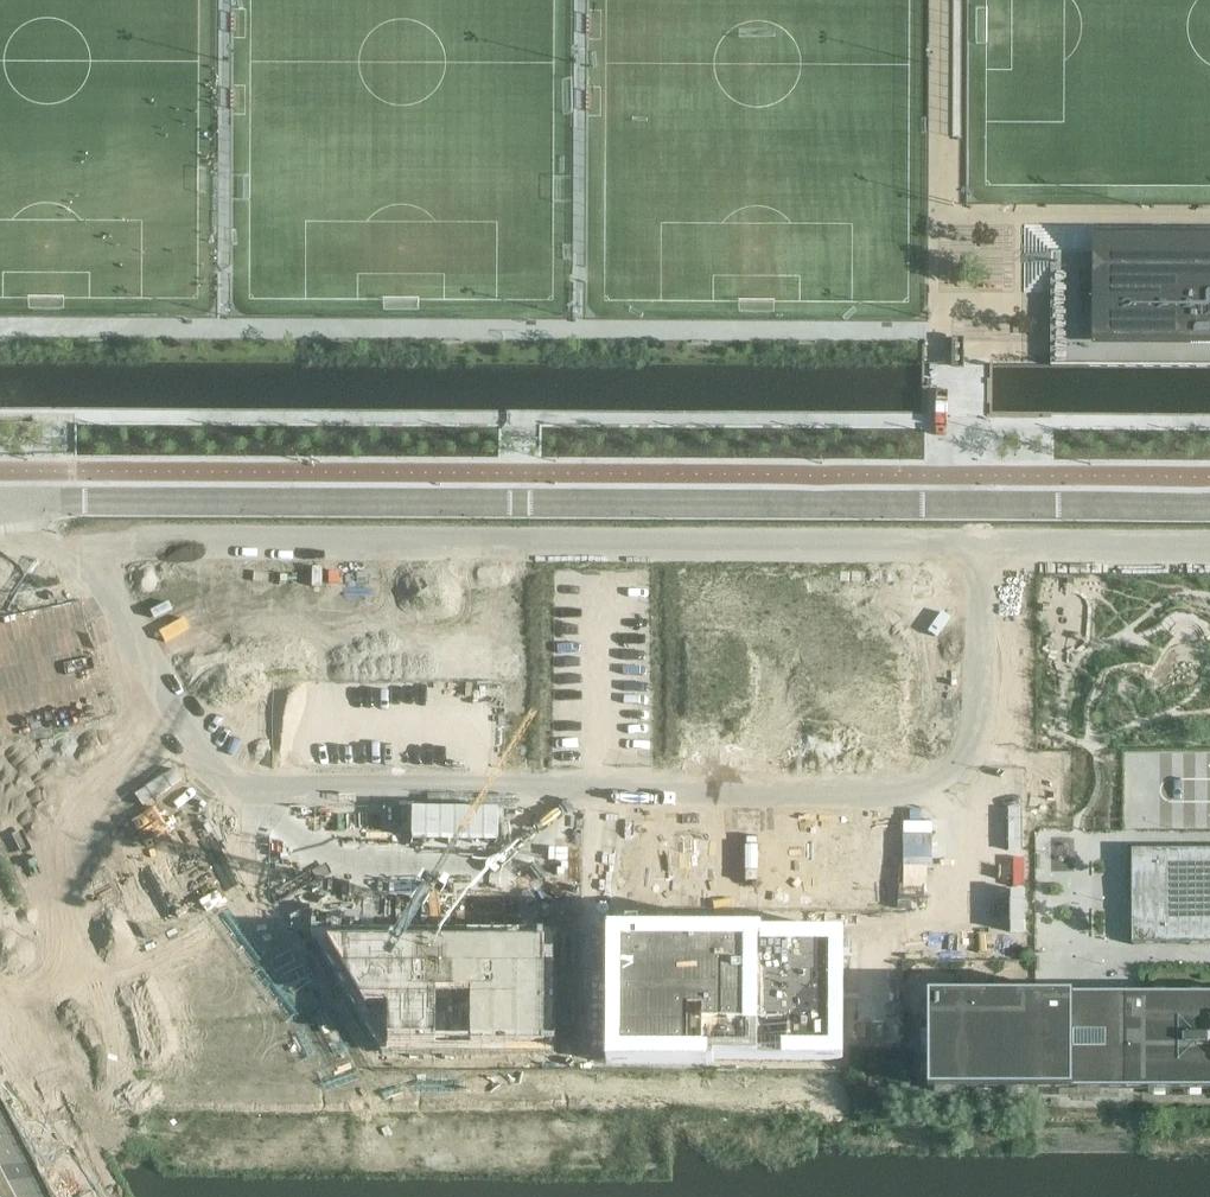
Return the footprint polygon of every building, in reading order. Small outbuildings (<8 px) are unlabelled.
[(1052,349),(1174,351),(1174,342),(1209,343),(1209,258),(1053,256),(1052,349)] [(964,342),(952,342),(952,347),(952,349),(953,349),(953,364),(952,364),(952,366),(964,366),(964,364),(963,364),(963,344),(964,344),(964,342)] [(1131,850),(1131,888),(1131,891),(1131,944),(1209,944),(1209,849),(1131,850)] [(546,942),(326,941),(388,1048),(545,1049),(546,942)] [(833,943),(617,942),(617,1048),(832,1049),(833,943)] [(928,996),(928,1036),(928,1049),(928,1089),(1035,1089),(1209,1089),(1209,995),(1143,995),(1141,995),(1064,995),(1036,995),(928,996)]
